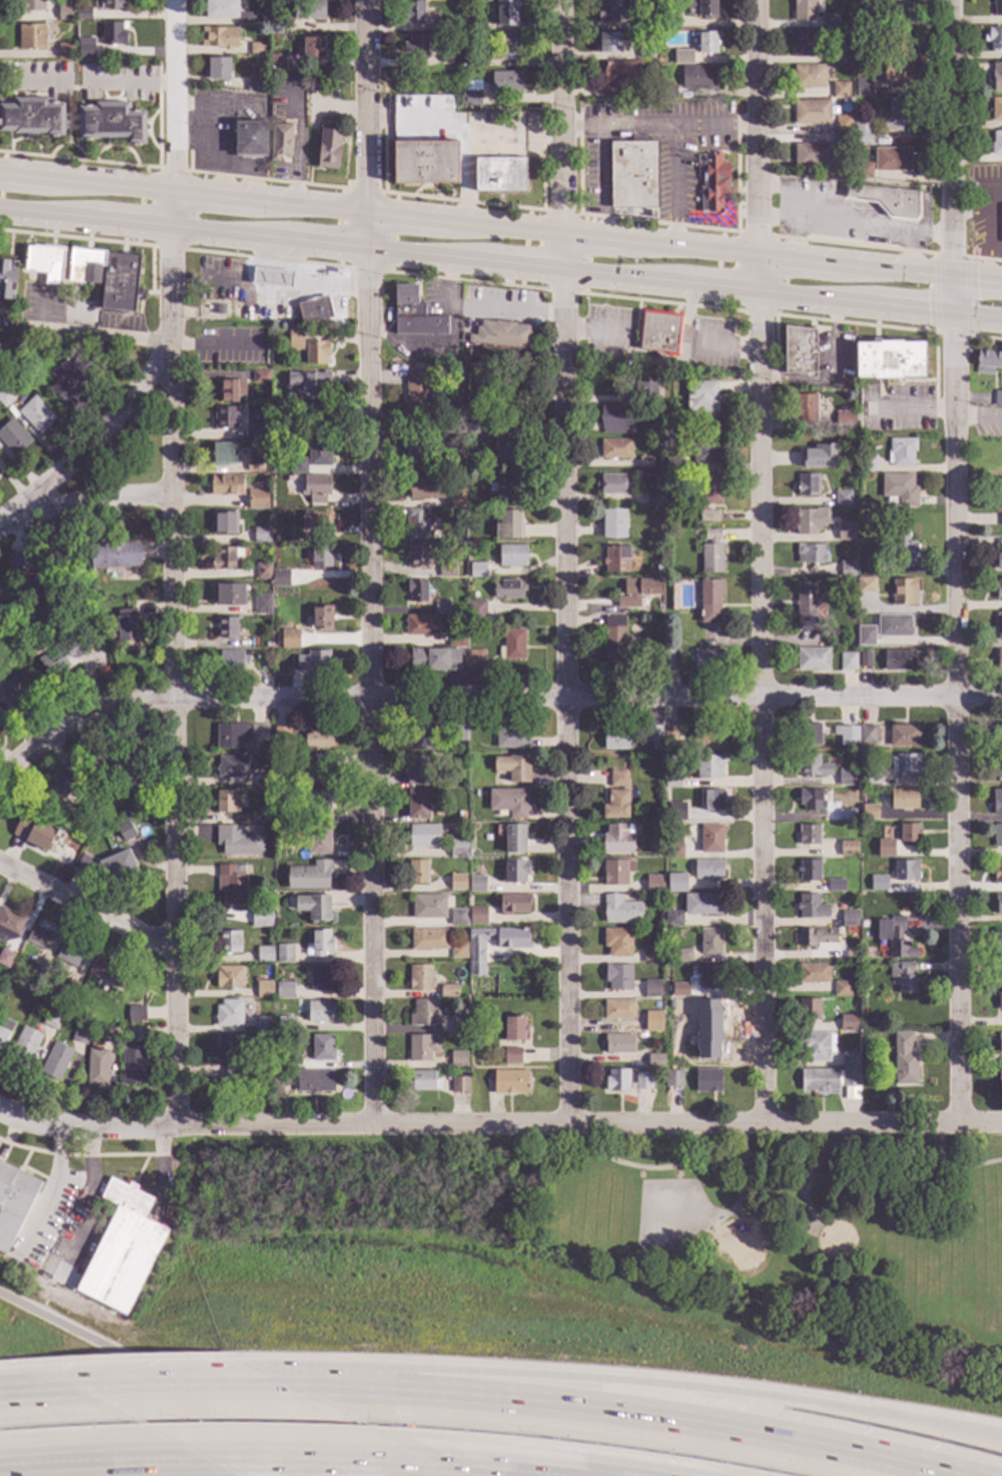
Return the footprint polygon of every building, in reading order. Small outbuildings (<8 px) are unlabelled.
[(19,2),(19,0),(41,0),(41,13),(15,13),(15,2),(19,2)] [(100,11),(100,0),(124,0),(124,11),(100,11)] [(204,20),(204,0),(237,0),(237,20),(204,20)] [(518,27),(495,27),(495,0),(518,0),(518,27)] [(597,23),(597,0),(617,0),(617,23),(597,23)] [(686,16),(686,0),(716,0),(716,17),(709,17),(709,21),(701,21),(701,17),(698,17),(698,16),(686,16)] [(793,22),(793,0),(815,0),(815,22),(793,22)] [(888,5),(888,0),(906,0),(906,18),(890,18),(891,17),(889,17),(889,12),(891,12),(890,5),(888,5)] [(992,17),(992,0),(1001,0),(1001,17),(992,17)] [(324,14),(326,14),(326,21),(293,21),(293,2),(324,2),(324,14)] [(424,13),(427,13),(427,26),(418,26),(418,22),(402,22),(402,9),(404,9),(404,2),(424,2),(424,13)] [(71,22),(56,22),(57,7),(71,8),(71,22)] [(89,21),(75,21),(75,10),(89,10),(89,21)] [(679,29),(661,29),(660,13),(679,13),(679,29)] [(255,25),(240,25),(240,14),(255,14),(255,25)] [(837,27),(822,27),(822,16),(837,16),(837,27)] [(868,28),(853,28),(853,16),(868,16),(868,28)] [(649,30),(633,30),(633,18),(648,18),(649,30)] [(461,32),(446,32),(446,19),(462,19),(461,32)] [(284,35),(268,35),(268,20),(284,20),(284,35)] [(121,32),(124,32),(124,47),(101,47),(102,25),(122,25),(121,32)] [(40,50),(18,51),(18,27),(40,27),(40,50)] [(236,30),(236,49),(230,49),(230,51),(222,51),(222,49),(201,48),(202,28),(236,30)] [(990,29),(1001,29),(1001,51),(990,51),(990,43),(987,43),(987,34),(990,34),(990,29)] [(906,39),(910,39),(910,57),(887,57),(887,30),(906,30),(906,39)] [(814,58),(792,58),(792,31),(814,31),(814,58)] [(716,41),(718,41),(718,46),(716,46),(716,55),(697,55),(697,33),(716,33),(716,41)] [(620,54),(599,54),(599,35),(620,34),(620,54)] [(518,61),(499,61),(499,35),(518,35),(518,61)] [(427,60),(408,60),(408,54),(401,54),(401,44),(408,44),(408,36),(427,36),(427,60)] [(93,60),(77,60),(77,38),(93,38),(93,60)] [(323,59),(302,59),(302,39),(323,39),(323,59)] [(654,60),(638,60),(638,43),(654,42),(654,60)] [(265,55),(249,55),(249,44),(265,44),(265,55)] [(71,60),(57,60),(57,45),(72,46),(71,60)] [(847,64),(828,64),(828,47),(847,47),(847,64)] [(689,64),(669,64),(670,52),(690,53),(689,64)] [(285,55),(285,70),(268,70),(267,55),(285,55)] [(455,64),(439,64),(439,55),(455,55),(455,64)] [(478,68),(463,68),(463,57),(478,57),(478,68)] [(229,81),(207,81),(207,60),(229,60),(229,81)] [(641,84),(617,84),(617,98),(600,98),(600,77),(602,77),(602,62),(641,62),(641,84)] [(992,64),(1001,64),(1001,92),(993,92),(993,84),(991,84),(991,72),(992,72),(992,64)] [(910,75),(912,75),(912,86),(882,86),(882,66),(910,66),(910,75)] [(824,90),(793,90),(793,67),(824,67),(824,90)] [(716,91),(681,91),(681,68),(716,68),(716,91)] [(521,96),(491,96),(491,73),(521,73),(521,96)] [(266,79),(265,93),(245,92),(246,78),(266,79)] [(871,97),(854,97),(854,80),(870,80),(871,97)] [(848,99),(831,99),(831,84),(848,84),(848,99)] [(676,99),(660,99),(660,86),(676,86),(676,99)] [(480,91),(480,106),(464,106),(464,91),(480,91)] [(454,114),(525,114),(525,193),(474,193),(474,184),(392,184),(392,97),(454,97),(454,114)] [(12,132),(0,132),(0,106),(12,106),(12,100),(46,100),(46,105),(62,105),(61,138),(44,137),(44,135),(12,135),(12,132)] [(909,132),(882,132),(881,114),(888,114),(888,101),(909,100),(909,132)] [(991,100),(1001,100),(1001,122),(991,122),(991,100)] [(829,126),(794,126),(793,102),(829,102),(829,126)] [(126,114),(143,114),(143,146),(124,146),(124,139),(95,139),(95,141),(78,141),(78,109),(91,109),(91,105),(126,106),(126,114)] [(851,134),(834,134),(834,121),(851,121),(851,134)] [(266,156),(232,156),(232,146),(235,146),(235,123),(266,123),(266,156)] [(291,127),(289,159),(278,158),(277,162),(269,162),(272,126),(291,127)] [(871,147),(853,147),(853,129),(871,129),(871,147)] [(341,132),(337,172),(316,169),(320,130),(341,132)] [(992,134),(1001,134),(1001,156),(990,156),(990,144),(992,144),(992,134)] [(847,147),(831,147),(831,135),(847,135),(847,147)] [(646,143),(656,143),(657,209),(609,210),(608,143),(630,143),(630,137),(646,137),(646,143)] [(829,168),(794,168),(793,145),(829,145),(829,168)] [(909,172),(874,173),(874,150),(909,150),(909,172)] [(720,212),(698,212),(698,186),(700,186),(700,170),(697,170),(697,161),(701,161),(701,152),(721,152),(721,163),(730,163),(730,179),(728,179),(728,193),(726,193),(722,196),(722,210),(720,212)] [(872,164),(870,180),(853,178),(854,163),(872,164)] [(916,192),(917,216),(913,221),(887,218),(874,203),(854,201),(852,199),(844,198),(846,184),(916,192)] [(56,247),(56,249),(64,250),(61,285),(45,284),(46,273),(25,271),(27,246),(34,246),(34,245),(56,247)] [(106,251),(106,252),(140,256),(134,312),(101,309),(105,266),(101,265),(99,285),(67,281),(70,248),(106,251)] [(14,300),(0,300),(0,259),(14,260),(14,268),(15,268),(14,300)] [(292,272),(290,289),(251,285),(253,268),(292,272)] [(416,303),(424,303),(424,317),(446,317),(447,334),(395,335),(394,285),(416,285),(416,303)] [(332,317),(302,325),(297,304),(327,297),(332,317)] [(225,305),(224,315),(216,314),(216,305),(225,305)] [(681,314),(683,317),(682,326),(688,327),(691,327),(689,344),(687,343),(680,343),(679,357),(666,356),(666,352),(636,350),(640,312),(642,310),(681,314)] [(494,321),(495,320),(515,323),(515,324),(525,325),(530,322),(534,328),(530,330),(528,349),(467,342),(468,334),(475,335),(476,326),(480,326),(481,320),(494,321)] [(815,330),(815,373),(785,373),(784,327),(815,330)] [(302,349),(288,349),(289,332),(302,331),(302,349)] [(329,341),(329,357),(326,357),(326,364),(306,364),(305,341),(329,341)] [(902,343),(924,342),(925,378),(903,378),(903,379),(873,379),(873,378),(856,378),(855,343),(879,343),(879,341),(903,341),(902,343)] [(999,341),(1001,341),(1001,369),(993,368),(993,374),(975,373),(978,350),(997,352),(999,341)] [(95,367),(75,389),(79,392),(68,405),(49,389),(80,353),(95,367)] [(26,359),(23,363),(18,358),(21,355),(26,359)] [(429,415),(405,416),(404,400),(406,400),(405,371),(428,370),(429,415)] [(268,383),(252,383),(252,371),(268,371),(268,383)] [(330,383),(316,382),(316,387),(313,387),(313,399),(296,399),(297,386),(287,386),(287,373),(322,373),(322,371),(331,371),(330,383)] [(522,392),(521,401),(509,401),(509,394),(492,393),(492,375),(523,375),(522,392)] [(245,395),(237,395),(237,403),(222,403),(221,379),(245,379),(245,395)] [(657,394),(635,395),(635,379),(657,379),(657,394)] [(717,412),(687,412),(687,381),(717,381),(717,412)] [(3,408),(0,405),(0,387),(2,385),(14,397),(3,408)] [(991,392),(990,408),(1001,408),(1001,392),(991,392)] [(816,421),(794,421),(794,395),(816,395),(816,421)] [(55,418),(38,434),(17,411),(33,396),(55,418)] [(333,416),(329,416),(329,431),(312,432),(312,425),(308,425),(307,414),(314,414),(313,406),(333,406),(333,416)] [(634,428),(625,428),(625,434),(603,434),(599,417),(602,406),(634,406),(634,428)] [(237,428),(214,428),(214,407),(237,407),(237,428)] [(853,425),(835,425),(835,412),(852,411),(853,425)] [(842,413),(826,412),(825,427),(842,428),(842,413)] [(484,437),(468,437),(467,417),(483,417),(484,437)] [(14,456),(0,441),(0,426),(9,418),(30,441),(14,456)] [(263,435),(246,435),(246,424),(264,424),(263,435)] [(431,456),(429,456),(429,463),(405,464),(405,440),(431,439),(431,456)] [(916,452),(913,452),(913,458),(915,458),(914,466),(892,466),(892,463),(887,463),(887,451),(889,451),(889,439),(916,439),(916,452)] [(466,460),(450,460),(450,440),(465,440),(466,440),(466,460)] [(522,471),(508,472),(508,462),(502,462),(502,453),(496,453),(496,441),(521,440),(522,471)] [(631,458),(601,458),(601,440),(631,440),(631,458)] [(717,444),(721,444),(721,457),(719,457),(719,463),(693,463),(693,440),(717,440),(717,444)] [(328,453),(330,453),(330,466),(309,466),(309,441),(328,441),(328,453)] [(236,463),(212,464),(212,443),(235,443),(236,463)] [(837,455),(833,455),(833,467),(802,467),(802,449),(815,449),(815,444),(837,444),(837,455)] [(257,461),(261,461),(262,471),(247,472),(246,461),(250,461),(250,454),(257,454),(257,461)] [(653,467),(638,468),(639,457),(652,457),(653,467)] [(306,473),(290,473),(290,458),(306,458),(306,473)] [(242,494),(234,494),(234,496),(221,496),(222,492),(211,492),(211,474),(243,475),(242,494)] [(625,494),(600,494),(600,475),(625,474),(625,494)] [(721,504),(699,504),(698,474),(721,474),(721,504)] [(819,496),(798,497),(797,483),(798,483),(798,475),(818,474),(819,496)] [(912,474),(912,487),(916,487),(917,507),(898,507),(898,497),(896,497),(896,503),(886,503),(886,497),(881,497),(881,474),(912,474)] [(444,498),(409,499),(408,476),(444,475),(444,498)] [(329,497),(325,497),(325,503),(309,503),(309,495),(301,495),(301,489),(304,489),(304,476),(329,476),(329,497)] [(522,493),(524,493),(524,505),(500,506),(500,492),(489,492),(489,484),(510,483),(510,478),(522,478),(522,493)] [(990,482),(990,514),(996,514),(996,527),(1001,527),(1001,481),(990,482)] [(269,508),(248,508),(248,489),(266,489),(269,489),(269,508)] [(465,507),(449,507),(449,489),(465,489),(465,507)] [(850,505),(835,506),(834,491),(850,490),(850,505)] [(660,492),(661,506),(645,507),(645,492),(660,492)] [(420,510),(420,519),(427,519),(427,541),(407,541),(407,528),(405,528),(405,517),(407,517),(407,509),(420,510)] [(825,519),(828,519),(828,523),(825,524),(825,525),(822,525),(822,530),(815,531),(815,534),(796,535),(796,530),(794,530),(794,525),(796,525),(796,509),(825,509),(825,519)] [(521,537),(496,537),(496,524),(500,524),(500,510),(521,510),(521,537)] [(625,538),(602,538),(602,510),(625,510),(625,538)] [(235,511),(234,533),(214,533),(214,511),(235,511)] [(331,527),(333,527),(333,535),(316,536),(316,530),(303,530),(302,512),(331,511),(331,527)] [(718,521),(700,521),(700,511),(718,511),(718,521)] [(854,541),(837,540),(837,522),(854,522),(854,541)] [(269,543),(253,543),(254,528),(269,528),(269,543)] [(720,539),(717,539),(717,545),(721,544),(722,572),(702,573),(701,545),(709,544),(709,539),(704,539),(704,530),(720,530),(720,539)] [(909,541),(916,541),(916,557),(914,557),(914,565),(896,565),(896,531),(909,531),(909,541)] [(139,566),(91,567),(91,544),(139,543),(139,566)] [(333,550),(328,550),(329,566),(315,566),(314,562),(312,562),(311,544),(332,543),(333,550)] [(526,566),(499,566),(499,545),(526,545),(526,566)] [(823,555),(827,555),(827,562),(824,562),(824,563),(797,563),(797,545),(823,545),(823,555)] [(995,545),(995,555),(990,555),(989,570),(1001,571),(1001,545),(995,545)] [(430,567),(407,568),(407,546),(430,546),(430,567)] [(630,571),(605,572),(605,546),(630,546),(630,571)] [(235,568),(212,569),(212,558),(214,558),(214,553),(217,553),(217,548),(234,547),(235,568)] [(878,576),(861,576),(861,561),(863,561),(863,547),(878,547),(878,576)] [(55,581),(32,591),(27,579),(36,575),(32,566),(20,571),(13,554),(24,550),(27,558),(31,557),(29,554),(41,549),(55,581)] [(456,577),(439,577),(439,562),(455,561),(456,577)] [(855,576),(841,576),(841,562),(854,562),(855,576)] [(270,579),(256,579),(256,564),(269,563),(270,579)] [(485,577),(470,577),(470,563),(485,563),(485,577)] [(289,570),(289,586),(272,586),(272,569),(289,570)] [(874,593),(857,593),(857,577),(874,577),(874,593)] [(518,583),(522,583),(522,598),(507,598),(506,600),(501,600),(501,597),(495,598),(494,580),(518,579),(518,583)] [(659,595),(639,595),(639,607),(617,608),(617,597),(629,597),(628,595),(624,595),(624,580),(659,579),(659,595)] [(917,604),(893,605),(893,580),(917,579),(917,604)] [(990,579),(990,600),(1001,600),(1001,580),(990,579)] [(427,601),(409,601),(409,593),(407,593),(407,581),(427,580),(427,601)] [(722,594),(719,594),(719,623),(700,623),(699,581),(722,580),(722,594)] [(815,613),(817,613),(817,630),(798,630),(798,614),(797,614),(797,583),(815,583),(815,613)] [(244,605),(216,605),(216,585),(244,584),(244,605)] [(271,613),(254,613),(254,594),(271,594),(271,613)] [(449,613),(434,614),(434,600),(448,600),(449,613)] [(485,623),(468,623),(468,600),(486,600),(485,623)] [(332,629),(312,629),(312,605),(332,605),(332,629)] [(134,613),(137,613),(137,631),(141,630),(142,645),(136,645),(136,641),(110,642),(109,626),(117,626),(116,610),(134,609),(134,613)] [(437,636),(406,636),(406,616),(437,615),(437,636)] [(910,628),(912,628),(912,637),(877,637),(877,615),(911,615),(910,628)] [(237,637),(218,637),(218,618),(237,617),(237,637)] [(624,663),(605,663),(605,618),(605,617),(623,617),(624,663)] [(874,645),(857,645),(857,626),(874,626),(874,645)] [(465,646),(448,647),(448,630),(465,629),(465,646)] [(524,659),(504,660),(504,657),(498,657),(498,647),(503,647),(503,630),(523,629),(524,659)] [(299,648),(282,648),(281,630),(298,630),(299,648)] [(89,649),(73,659),(72,656),(67,659),(70,664),(48,677),(37,659),(57,647),(59,650),(65,646),(64,645),(80,635),(89,649)] [(459,672),(447,671),(448,670),(410,668),(410,648),(460,649),(459,672)] [(829,670),(796,670),(796,648),(829,648),(829,670)] [(721,669),(695,669),(694,649),(721,649),(721,669)] [(328,656),(331,656),(331,663),(328,663),(328,671),(308,672),(308,670),(291,671),(291,655),(308,655),(308,651),(328,650),(328,656)] [(485,667),(469,667),(469,650),(484,650),(485,667)] [(674,667),(663,667),(663,651),(674,650),(674,667)] [(242,657),(246,656),(246,662),(243,662),(243,669),(216,669),(216,660),(220,660),(220,651),(243,651),(242,657)] [(870,667),(859,667),(859,651),(871,651),(870,667)] [(914,670),(884,671),(884,651),(914,651),(914,670)] [(991,651),(991,671),(1001,671),(1001,651),(991,651)] [(856,670),(840,670),(840,653),(855,653),(856,670)] [(11,705),(0,687),(0,684),(20,672),(30,689),(21,694),(23,697),(11,705)] [(250,744),(241,744),(241,749),(216,749),(216,724),(249,724),(250,744)] [(919,746),(889,747),(889,724),(919,724),(919,746)] [(430,750),(409,750),(409,737),(408,737),(408,725),(430,725),(430,750)] [(466,741),(455,740),(455,725),(466,726),(466,741)] [(529,748),(497,748),(496,725),(529,725),(529,748)] [(676,740),(664,740),(663,725),(676,725),(676,740)] [(820,745),(800,745),(799,725),(820,725),(820,745)] [(876,744),(859,745),(859,725),(876,725),(876,744)] [(661,742),(659,742),(659,749),(652,749),(652,742),(645,742),(645,726),(661,726),(661,742)] [(857,745),(840,745),(840,735),(834,735),(834,726),(857,726),(857,745)] [(289,728),(289,744),(274,744),(274,727),(289,728)] [(628,749),(603,749),(604,730),(627,729),(628,749)] [(722,750),(694,750),(694,730),(722,729),(722,750)] [(330,736),(331,736),(331,751),(305,751),(305,730),(329,730),(330,736)] [(136,774),(107,779),(105,769),(90,771),(88,755),(99,754),(99,757),(133,752),(136,774)] [(819,764),(831,764),(831,775),(798,775),(798,754),(819,753),(819,764)] [(332,768),(328,768),(329,783),(295,784),(294,762),(314,762),(314,754),(331,754),(332,768)] [(919,779),(896,780),(896,773),(890,773),(890,758),(895,757),(895,754),(919,754),(919,779)] [(428,785),(407,785),(407,776),(404,776),(404,764),(408,764),(408,755),(428,755),(428,785)] [(723,768),(719,768),(719,779),(697,779),(697,755),(722,755),(723,768)] [(529,782),(509,782),(508,771),(493,771),(493,758),(509,758),(508,756),(529,756),(529,782)] [(246,777),(217,777),(217,765),(219,765),(219,757),(246,757),(246,777)] [(881,783),(863,784),(863,769),(881,768),(881,783)] [(627,786),(610,787),(610,770),(627,770),(627,786)] [(855,784),(838,785),(838,770),(855,770),(855,784)] [(72,786),(54,801),(43,788),(61,773),(72,786)] [(272,787),(255,787),(255,774),(272,773),(272,787)] [(685,779),(680,779),(680,787),(665,787),(665,777),(685,777),(685,779)] [(428,818),(408,819),(408,789),(428,789),(428,818)] [(529,811),(526,811),(526,819),(509,820),(509,810),(489,811),(489,789),(529,789),(529,811)] [(822,800),(825,800),(826,807),(822,807),(822,811),(803,811),(803,805),(799,805),(799,789),(822,789),(822,800)] [(918,796),(921,796),(921,801),(918,801),(918,808),(891,808),(891,789),(918,789),(918,796)] [(992,789),(1001,789),(1001,814),(993,814),(992,789)] [(628,818),(603,818),(603,805),(608,805),(608,791),(627,790),(628,818)] [(723,810),(702,810),(701,790),(722,790),(723,810)] [(235,801),(240,801),(239,812),(216,812),(217,791),(235,791),(235,801)] [(330,818),(307,818),(307,791),(330,791),(330,818)] [(685,820),(668,820),(668,802),(685,802),(685,820)] [(878,819),(863,819),(862,805),(877,805),(878,819)] [(855,819),(838,819),(838,809),(855,809),(855,819)] [(19,815),(57,832),(47,852),(11,834),(19,815)] [(136,835),(124,842),(114,826),(126,819),(136,835)] [(330,854),(308,854),(308,848),(301,848),(301,823),(330,823),(330,854)] [(918,828),(921,828),(921,836),(918,836),(918,847),(909,847),(909,841),(900,842),(900,823),(918,823),(918,828)] [(440,846),(410,846),(410,824),(441,824),(440,846)] [(525,853),(505,853),(505,824),(525,824),(525,853)] [(820,845),(799,846),(799,824),(819,824),(820,845)] [(993,824),(1001,824),(1001,847),(993,847),(993,824)] [(235,829),(244,829),(244,834),(262,834),(263,854),(223,855),(222,845),(216,845),(215,825),(235,825),(235,829)] [(631,833),(632,833),(632,853),(603,853),(603,833),(607,833),(607,825),(631,825),(631,833)] [(723,853),(700,854),(700,825),(722,825),(723,853)] [(682,845),(683,845),(683,857),(666,857),(666,844),(667,844),(667,838),(682,838),(682,845)] [(468,857),(450,857),(450,839),(468,839),(468,857)] [(894,857),(878,857),(878,840),(893,839),(894,857)] [(857,856),(840,856),(840,841),(857,841),(857,856)] [(136,872),(107,884),(98,863),(127,850),(136,872)] [(94,859),(86,875),(74,869),(82,853),(94,859)] [(993,858),(1001,858),(1001,880),(994,880),(993,858)] [(724,878),(694,878),(694,859),(724,859),(724,878)] [(427,883),(408,883),(408,860),(427,861),(427,883)] [(524,864),(529,864),(529,874),(525,874),(525,882),(503,883),(503,872),(505,872),(504,860),(524,860),(524,864)] [(633,872),(626,873),(626,885),(604,886),(603,861),(633,860),(633,872)] [(820,881),(800,881),(800,872),(797,872),(797,867),(799,867),(799,860),(820,860),(820,881)] [(918,880),(895,881),(895,861),(918,860),(918,880)] [(331,861),(331,880),(328,880),(328,889),(288,890),(288,867),(313,867),(313,861),(331,861)] [(235,866),(243,866),(243,873),(245,873),(245,904),(223,905),(223,891),(217,891),(217,865),(235,864),(235,866)] [(686,874),(686,892),(668,892),(668,874),(686,874)] [(465,890),(450,890),(450,875),(465,875),(465,890)] [(663,892),(646,892),(646,875),(663,875),(663,892)] [(887,875),(887,890),(870,890),(870,875),(887,875)] [(485,892),(469,892),(469,876),(485,876),(485,892)] [(842,892),(827,892),(826,881),(842,881),(842,892)] [(722,915),(684,915),(684,894),(722,894),(722,915)] [(818,905),(829,905),(829,916),(818,916),(818,918),(799,918),(799,910),(796,910),(796,904),(799,904),(799,895),(818,894),(818,905)] [(329,921),(309,921),(309,911),(296,911),(296,896),(329,895),(329,921)] [(445,918),(412,919),(412,896),(445,895),(445,918)] [(531,900),(528,900),(528,915),(500,915),(500,895),(531,895),(531,900)] [(622,902),(641,902),(641,923),(604,923),(604,904),(603,904),(603,895),(622,895),(622,902)] [(988,895),(988,915),(1001,915),(1001,896),(988,895)] [(486,923),(471,923),(471,906),(486,906),(486,923)] [(14,940),(0,942),(0,909),(1,907),(24,919),(14,940)] [(467,925),(450,926),(449,910),(466,909),(467,925)] [(271,926),(251,926),(251,910),(271,910),(271,926)] [(858,926),(841,926),(841,910),(857,910),(858,926)] [(682,927),(665,927),(665,912),(682,912),(682,927)] [(904,931),(901,931),(901,940),(907,940),(907,946),(910,945),(910,948),(917,948),(917,958),(890,959),(890,940),(877,940),(876,919),(890,919),(890,916),(904,916),(904,931)] [(43,931),(44,929),(54,933),(46,950),(26,941),(33,926),(43,931)] [(528,941),(530,941),(530,949),(496,949),(496,939),(484,939),(484,962),(483,962),(483,975),(471,975),(471,963),(469,962),(469,930),(528,928),(528,941)] [(836,943),(814,943),(814,948),(799,948),(799,929),(836,928),(836,943)] [(448,949),(411,950),(411,929),(447,929),(448,949)] [(631,957),(608,957),(608,947),(604,947),(604,930),(631,929),(631,957)] [(721,958),(701,958),(700,929),(720,929),(721,958)] [(329,938),(333,938),(333,951),(325,951),(325,956),(312,956),(312,955),(305,955),(306,944),(312,944),(311,931),(329,930),(329,938)] [(241,953),(217,953),(217,931),(241,931),(241,953)] [(1001,960),(1001,935),(992,935),(993,961),(1001,960)] [(71,944),(72,942),(85,948),(76,968),(56,958),(64,940),(71,944)] [(467,958),(451,958),(451,943),(467,943),(467,958)] [(293,961),(277,961),(277,945),(292,945),(293,961)] [(272,961),(257,962),(257,947),(272,947),(272,961)] [(662,962),(643,963),(643,948),(661,947),(662,962)] [(692,961),(673,962),(673,949),(692,948),(692,961)] [(7,970),(0,966),(0,953),(2,949),(15,956),(7,970)] [(127,970),(118,989),(87,974),(97,955),(127,970)] [(913,962),(914,971),(911,971),(911,975),(916,975),(916,994),(898,994),(898,977),(889,977),(889,962),(913,962)] [(829,982),(799,982),(798,964),(829,964),(829,982)] [(331,977),(335,977),(335,990),(310,990),(310,966),(331,965),(331,977)] [(432,990),(410,990),(410,966),(432,965),(432,990)] [(631,990),(609,991),(609,982),(605,982),(605,965),(631,965),(631,990)] [(721,988),(699,989),(699,966),(721,965),(721,988)] [(38,966),(45,969),(37,985),(30,982),(38,966)] [(243,987),(216,988),(216,970),(218,970),(218,966),(243,966),(243,987)] [(70,980),(78,984),(71,998),(63,994),(70,980)] [(273,997),(257,997),(257,981),(273,981),(273,997)] [(851,996),(834,997),(833,981),(850,981),(851,996)] [(293,998),(276,998),(276,983),(293,983),(293,998)] [(688,995),(672,996),(672,983),(688,983),(688,995)] [(457,997),(440,997),(440,985),(458,986),(457,997)] [(661,997),(646,997),(646,986),(661,985),(661,997)] [(992,994),(991,1011),(1001,1012),(1001,994),(992,994)] [(436,1025),(410,1026),(409,1014),(414,1014),(413,1000),(436,999),(436,1025)] [(720,1036),(698,1036),(697,1011),(704,1010),(703,999),(719,999),(720,1036)] [(820,999),(820,1019),(799,1019),(799,1014),(797,1014),(797,1009),(799,1009),(799,999),(820,999)] [(242,1026),(216,1026),(216,1006),(221,1006),(221,1000),(242,1000),(242,1026)] [(634,1019),(604,1019),(604,1000),(634,1000),(634,1019)] [(333,1016),(330,1016),(330,1022),(308,1022),(308,1002),(333,1001),(333,1016)] [(144,1021),(129,1022),(129,1006),(144,1006),(144,1021)] [(63,1016),(56,1031),(42,1023),(49,1009),(63,1016)] [(664,1031),(647,1031),(647,1013),(663,1013),(664,1031)] [(858,1031),(840,1031),(840,1016),(858,1015),(858,1031)] [(272,1031),(257,1032),(256,1017),(272,1016),(272,1031)] [(465,1032),(451,1033),(451,1017),(465,1016),(465,1032)] [(524,1026),(527,1026),(527,1032),(525,1032),(524,1041),(505,1041),(505,1016),(524,1016),(524,1026)] [(15,1023),(0,1052),(0,1027),(1,1028),(5,1018),(15,1023)] [(89,1029),(86,1045),(71,1042),(74,1026),(89,1029)] [(42,1036),(26,1066),(8,1056),(23,1027),(42,1036)] [(118,1042),(101,1042),(101,1028),(118,1028),(118,1042)] [(148,1041),(144,1044),(144,1065),(146,1065),(146,1084),(121,1084),(122,1045),(141,1045),(141,1041),(127,1041),(127,1028),(148,1028),(148,1041)] [(829,1034),(835,1033),(835,1052),(829,1052),(830,1061),(803,1061),(803,1052),(799,1052),(799,1033),(829,1032),(829,1034)] [(913,1049),(908,1049),(909,1052),(917,1052),(918,1084),(895,1084),(894,1032),(913,1032),(913,1049)] [(332,1047),(335,1047),(335,1060),(312,1060),(312,1034),(333,1035),(332,1047)] [(634,1034),(634,1052),(606,1052),(606,1041),(604,1041),(604,1034),(634,1034)] [(992,1035),(993,1054),(1001,1053),(1001,1034),(992,1035)] [(234,1062),(217,1062),(217,1059),(215,1059),(215,1048),(217,1048),(217,1035),(234,1035),(234,1062)] [(430,1040),(438,1040),(438,1053),(430,1053),(430,1061),(409,1061),(409,1035),(430,1035),(430,1040)] [(74,1051),(59,1081),(39,1071),(55,1041),(74,1051)] [(522,1064),(506,1064),(506,1046),(522,1047),(522,1064)] [(108,1050),(107,1085),(87,1084),(89,1049),(108,1050)] [(467,1066),(451,1067),(451,1051),(466,1051),(467,1066)] [(860,1066),(842,1066),(841,1051),(859,1051),(860,1066)] [(664,1066),(648,1066),(648,1054),(664,1054),(664,1066)] [(301,1067),(285,1067),(285,1055),(301,1055),(301,1067)] [(246,1074),(232,1075),(232,1064),(246,1064),(246,1074)] [(859,1086),(842,1086),(842,1068),(859,1067),(859,1086)] [(838,1090),(826,1090),(826,1092),(815,1092),(815,1090),(801,1090),(800,1069),(838,1068),(838,1090)] [(628,1091),(606,1091),(606,1077),(609,1077),(609,1070),(628,1069),(628,1091)] [(720,1092),(695,1091),(695,1069),(720,1069),(720,1092)] [(289,1085),(277,1085),(277,1070),(289,1070),(289,1085)] [(528,1093),(494,1092),(494,1070),(528,1071),(528,1093)] [(682,1087),(665,1087),(665,1070),(682,1070),(682,1087)] [(992,1090),(1001,1090),(1001,1070),(991,1071),(992,1090)] [(334,1091),(297,1091),(297,1071),(334,1071),(334,1091)] [(435,1080),(441,1080),(441,1088),(434,1089),(434,1090),(412,1090),(412,1082),(411,1082),(411,1072),(435,1072),(435,1080)] [(651,1090),(635,1090),(635,1072),(651,1072),(651,1090)] [(469,1092),(451,1092),(451,1078),(469,1077),(469,1092)] [(3,1255),(0,1253),(0,1160),(41,1181),(3,1255)] [(126,1186),(129,1182),(135,1185),(133,1189),(151,1198),(142,1216),(167,1229),(124,1315),(75,1290),(114,1211),(110,1209),(112,1204),(99,1198),(109,1178),(126,1186)]
